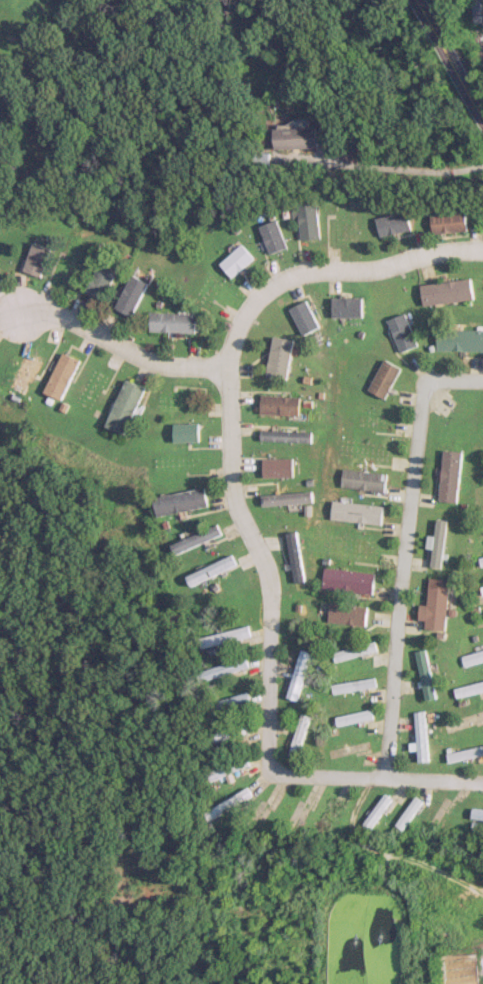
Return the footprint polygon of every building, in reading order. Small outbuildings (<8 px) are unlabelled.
[(471,22),(482,22),(482,0),(470,0),(471,22)] [(271,128),(271,148),(316,148),(316,128),(271,128)] [(249,166),(268,166),(268,152),(249,152),(249,166)] [(320,237),(313,202),(292,206),(299,241),(320,237)] [(410,230),(406,211),(375,217),(379,236),(410,230)] [(467,232),(467,213),(430,213),(430,232),(467,232)] [(285,247),(273,219),(257,226),(269,254),(285,247)] [(39,276),(48,247),(29,241),(19,269),(39,276)] [(252,258),(240,243),(216,263),(229,278),(252,258)] [(113,271),(96,262),(81,291),(99,300),(113,271)] [(145,281),(128,273),(111,307),(128,315),(145,281)] [(418,285),(421,305),(471,299),(469,279),(418,285)] [(330,298),(330,317),(360,317),(360,298),(330,298)] [(287,308),(300,335),(317,327),(304,300),(287,308)] [(146,330),(191,332),(192,313),(147,310),(146,330)] [(384,320),(397,352),(415,345),(402,313),(384,320)] [(482,351),(482,329),(434,329),(434,351),(482,351)] [(41,390),(59,399),(78,360),(60,351),(41,390)] [(41,360),(23,352),(7,386),(25,394),(41,360)] [(398,368),(381,359),(365,391),(382,400),(398,368)] [(124,434),(142,386),(120,378),(103,426),(124,434)] [(257,413),(296,415),(297,396),(258,394),(257,413)] [(170,423),(170,441),(197,441),(197,423),(170,423)] [(258,441),(308,441),(308,431),(258,431),(258,441)] [(435,500),(453,502),(458,451),(439,449),(435,500)] [(291,458),(259,458),(259,477),(291,477),(291,458)] [(382,489),(382,471),(338,471),(338,489),(382,489)] [(206,506),(203,487),(151,496),(154,515),(206,506)] [(259,504),(309,504),(309,493),(259,493),(259,504)] [(329,500),(327,519),(378,525),(380,506),(329,500)] [(220,535),(216,525),(168,543),(172,554),(220,535)] [(301,581),(295,531),(284,532),(289,582),(301,581)] [(235,565),(231,555),(183,576),(188,586),(235,565)] [(474,557),(476,567),(482,565),(482,555),(474,557)] [(318,587),(369,594),(372,574),(321,566),(318,587)] [(423,605),(416,604),(414,618),(421,619),(420,628),(441,630),(445,579),(425,577),(423,605)] [(362,625),(364,606),(326,602),(324,621),(362,625)] [(247,636),(245,627),(198,637),(200,647),(247,636)] [(373,650),(370,640),(328,653),(331,662),(373,650)] [(410,650),(420,700),(432,698),(422,648),(410,650)] [(457,654),(459,665),(482,660),(482,648),(457,654)] [(307,652),(296,649),(283,697),(294,700),(307,652)] [(247,668),(244,657),(195,672),(198,682),(247,668)] [(372,686),(370,676),(327,684),(329,694),(372,686)] [(449,688),(452,698),(482,690),(482,679),(449,688)] [(247,701),(244,691),(202,706),(205,715),(247,701)] [(330,716),(332,726),(369,719),(367,709),(330,716)] [(425,761),(420,711),(409,712),(414,762),(425,761)] [(306,716),(295,713),(283,755),(293,759),(306,716)] [(247,732),(244,723),(201,735),(203,744),(247,732)] [(442,753),(444,763),(482,755),(482,744),(442,753)] [(201,773),(206,782),(245,764),(241,755),(201,773)] [(248,796),(242,786),(199,813),(205,822),(248,796)] [(388,799),(380,793),(359,823),(367,829),(388,799)] [(392,824),(400,830),(420,802),(411,796),(392,824)] [(469,808),(467,818),(482,820),(482,809),(469,808)]
